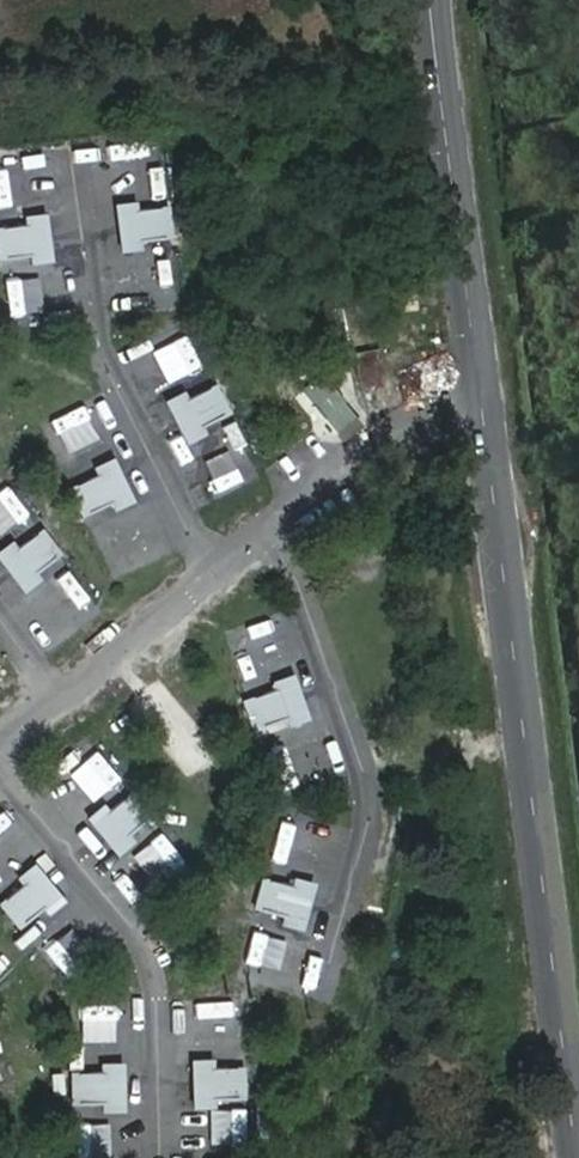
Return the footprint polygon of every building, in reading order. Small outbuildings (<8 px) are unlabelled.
[(30,157),(0,160),(0,196),(33,192),(30,157)] [(160,209),(147,211),(149,222),(131,224),(132,230),(149,228),(151,239),(164,237),(160,209)] [(149,222),(147,211),(124,214),(127,243),(151,239),(149,228),(132,230),(131,224),(149,222)] [(36,226),(12,229),(13,241),(32,239),(32,244),(14,247),(15,258),(39,255),(36,226)] [(12,229),(0,231),(0,238),(2,259),(15,258),(14,247),(32,244),(32,239),(13,241),(12,229)] [(323,355),(342,356),(344,329),(326,328),(323,355)] [(181,342),(149,355),(163,387),(195,373),(181,342)] [(380,352),(359,354),(360,366),(382,364),(380,352)] [(320,419),(339,402),(320,378),(300,394),(320,419)] [(209,390),(197,396),(203,406),(187,414),(189,419),(205,411),(211,421),(222,415),(209,390)] [(203,406),(197,396),(176,407),(189,432),(211,421),(205,411),(189,419),(187,414),(203,406)] [(333,434),(353,418),(339,402),(320,419),(333,434)] [(353,418),(333,434),(341,443),(360,427),(353,418)] [(232,424),(219,430),(231,455),(243,450),(232,424)] [(50,452),(60,475),(73,470),(63,447),(50,452)] [(107,472),(86,482),(90,493),(107,485),(109,491),(92,498),(97,509),(119,499),(107,472)] [(90,493),(86,482),(73,488),(85,513),(97,509),(92,498),(109,491),(107,485),(90,493)] [(36,535),(26,543),(33,551),(18,562),(21,567),(36,556),(43,566),(53,558),(36,535)] [(33,551),(26,543),(7,556),(23,580),(43,566),(36,556),(21,567),(18,562),(33,551)] [(284,689),(262,697),(265,707),(282,701),(284,707),(267,713),(271,724),(293,716),(284,689)] [(265,707),(262,697),(250,701),(259,728),(271,724),(267,713),(284,707),(282,701),(265,707)] [(86,740),(35,785),(46,797),(97,752),(86,740)] [(127,798),(117,806),(124,815),(111,827),(115,831),(128,819),(136,828),(145,820),(127,798)] [(124,815),(117,806),(99,822),(117,844),(136,828),(128,819),(115,831),(111,827),(124,815)] [(31,880),(13,895),(20,904),(35,892),(38,897),(24,908),(31,917),(50,902),(31,880)] [(274,897),(278,885),(266,882),(258,910),(270,913),(273,902),(291,907),(292,901),(274,897)] [(300,892),(278,885),(274,897),(292,901),(291,907),(273,902),(270,913),(293,919),(300,892)] [(20,904),(13,895),(3,903),(22,925),(31,917),(24,908),(38,897),(35,892),(20,904)] [(224,1082),(223,1071),(200,1071),(200,1099),(223,1100),(223,1088),(205,1088),(206,1082),(224,1082)] [(236,1100),(236,1071),(223,1071),(224,1082),(206,1082),(205,1088),(223,1088),(223,1100),(236,1100)] [(105,1084),(87,1085),(86,1073),(74,1074),(74,1103),(87,1102),(87,1091),(105,1090),(105,1084)] [(110,1073),(86,1073),(87,1085),(105,1084),(105,1090),(87,1091),(87,1102),(111,1102),(110,1073)]
